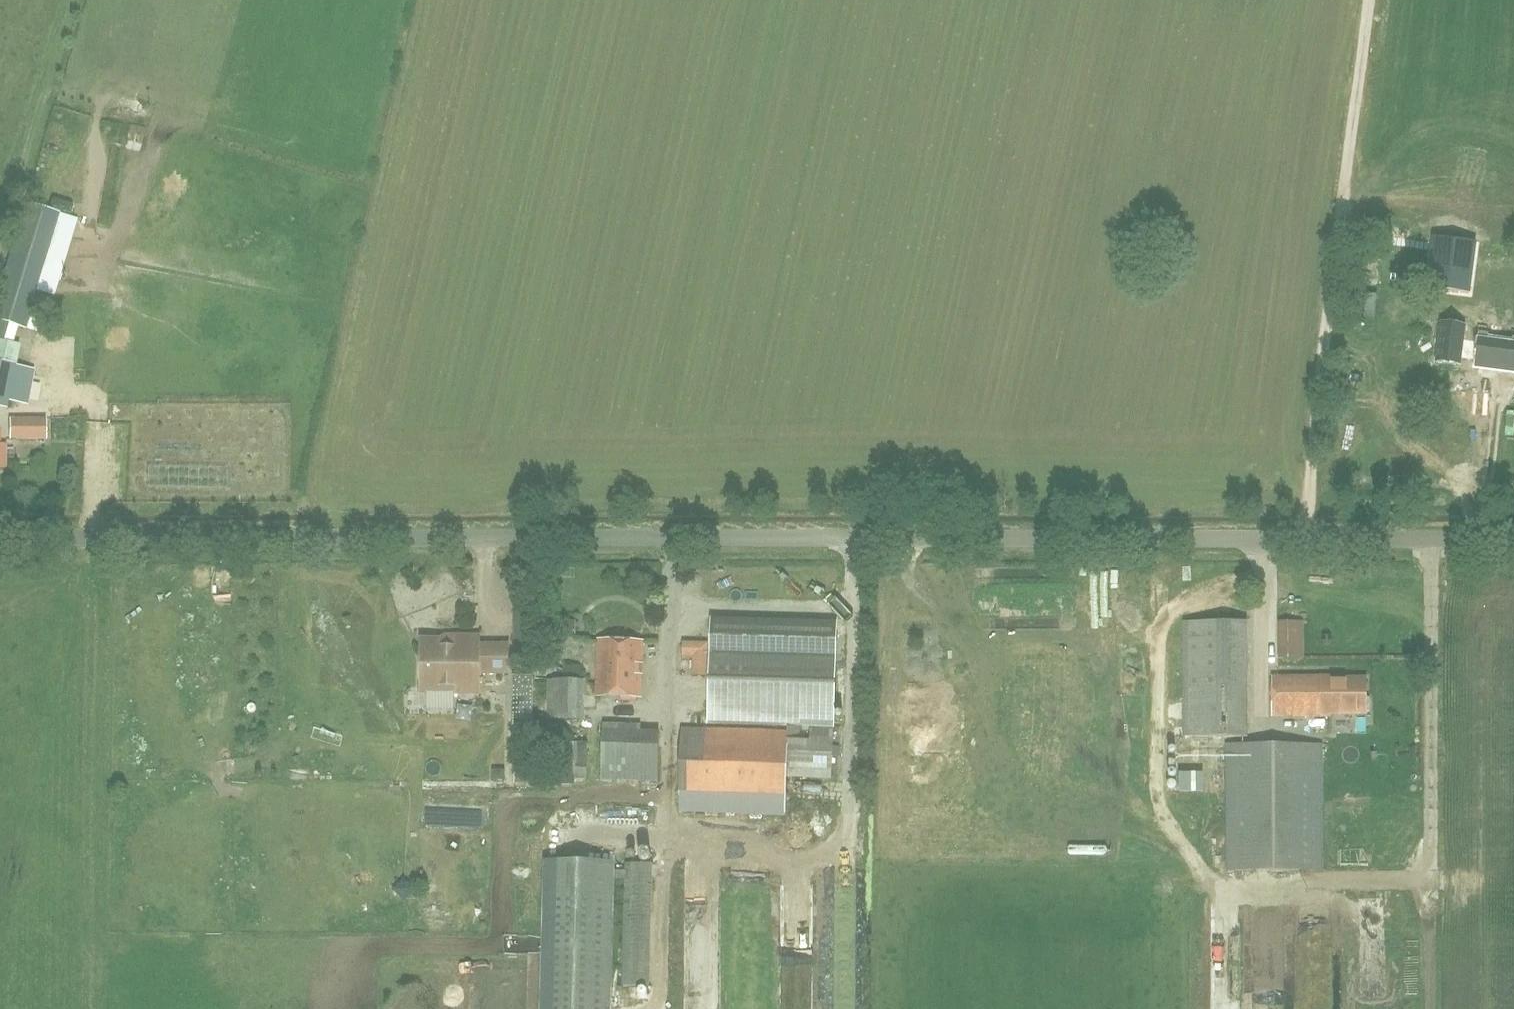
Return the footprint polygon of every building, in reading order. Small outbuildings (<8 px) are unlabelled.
[(31,309),(59,213),(27,203),(0,290),(0,321),(25,328),(31,309)] [(63,210),(53,238),(71,244),(81,216),(63,210)] [(1434,238),(1429,272),(1443,273),(1441,289),(1469,293),(1475,243),(1434,238)] [(40,285),(55,289),(59,272),(43,268),(40,285)] [(1437,362),(1460,365),(1461,365),(1461,361),(1477,363),(1476,367),(1513,373),(1513,345),(1480,340),(1480,342),(1464,340),(1466,326),(1442,322),(1442,323),(1437,362)] [(22,352),(23,336),(0,335),(0,351),(22,352)] [(28,397),(34,370),(16,366),(0,363),(0,407),(5,408),(6,401),(27,405),(28,397)] [(47,439),(47,419),(15,419),(16,440),(47,439)] [(1278,659),(1304,659),(1303,622),(1278,622),(1278,659)] [(1245,623),(1184,624),(1184,737),(1245,737),(1245,623)] [(473,637),(454,637),(454,645),(427,643),(425,686),(453,686),(453,678),(472,679),(472,667),(504,668),(505,644),(473,643),(473,637)] [(641,698),(644,642),(598,639),(595,696),(641,698)] [(707,671),(707,657),(676,656),(675,670),(707,671)] [(566,674),(565,695),(568,695),(568,706),(579,706),(580,674),(566,674)] [(1370,698),(1365,697),(1365,679),(1328,679),(1328,677),(1273,677),(1272,717),(1328,717),(1328,715),(1365,716),(1365,713),(1370,712),(1370,698)] [(514,724),(530,724),(530,678),(514,678),(514,724)] [(799,742),(799,725),(788,725),(788,733),(681,728),(678,810),(785,814),(786,778),(831,780),(833,733),(810,732),(809,743),(799,742)] [(603,726),(601,779),(658,782),(660,734),(641,733),(641,727),(603,726)] [(578,762),(578,738),(567,738),(567,763),(578,762)] [(1227,870),(1321,870),(1321,746),(1227,746),(1227,870)] [(515,780),(535,780),(535,769),(514,770),(515,780)] [(615,878),(625,879),(623,986),(649,987),(652,865),(626,864),(626,871),(615,870),(615,862),(544,860),(540,1008),(611,1008),(615,878)] [(741,880),(743,933),(759,932),(757,880),(741,880)] [(703,978),(717,977),(716,923),(722,923),(721,897),(713,898),(713,909),(697,909),(698,923),(679,924),(680,987),(704,987),(703,978)]
